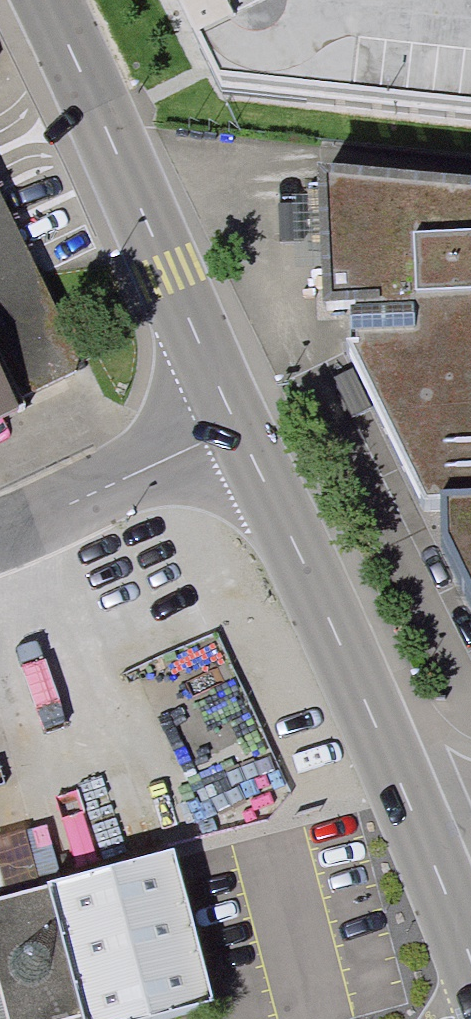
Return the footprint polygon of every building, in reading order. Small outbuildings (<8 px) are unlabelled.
[(470,90),(470,0),(219,0),(223,9),(217,63),(470,90)] [(348,349),(424,511),(439,512),(442,548),(470,611),(470,196),(323,183),(328,307),(355,306),(355,315),(350,316),(353,340),(358,340),(358,349),(348,349)] [(20,398),(75,372),(80,358),(0,195),(0,410),(20,398)] [(13,1018),(67,1018),(84,1015),(85,1018),(158,1018),(214,1004),(217,1004),(176,853),(49,887),(49,889),(0,902),(0,969),(13,1018)]
